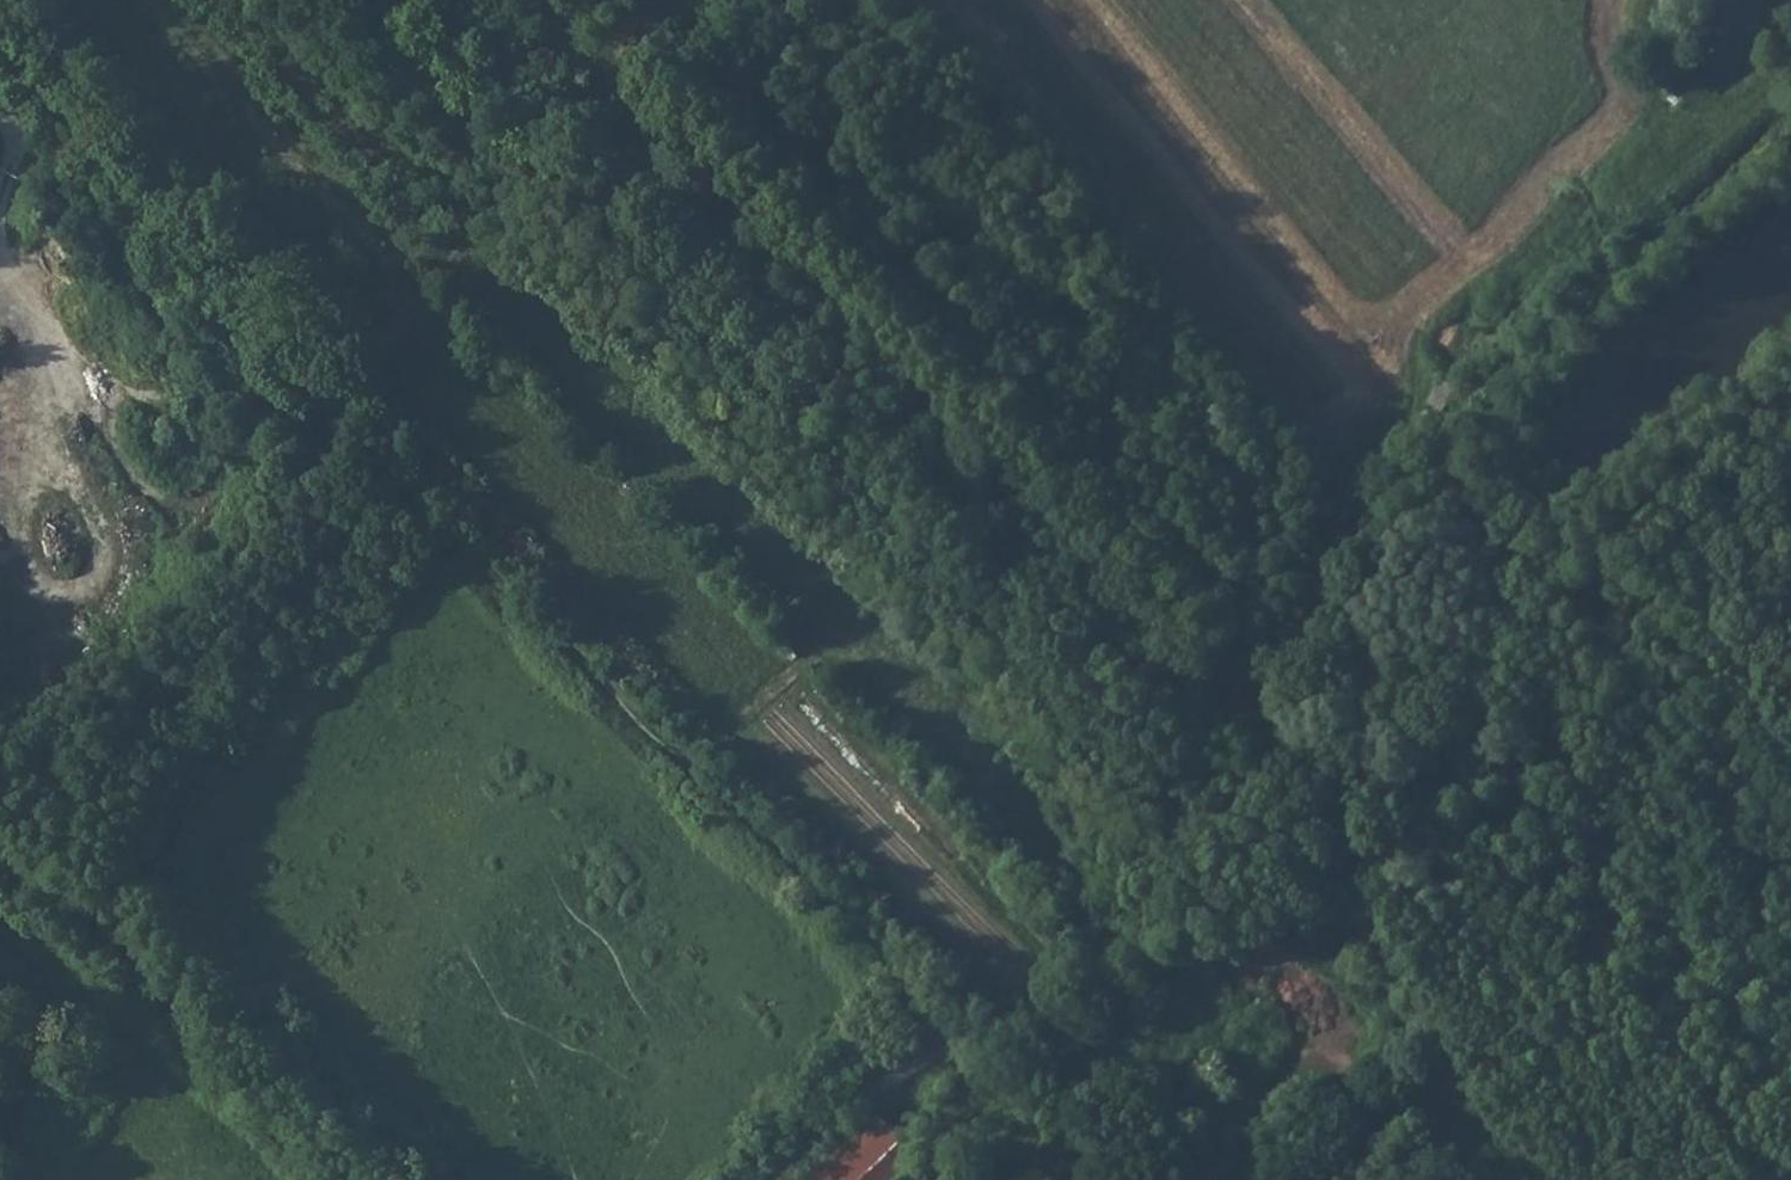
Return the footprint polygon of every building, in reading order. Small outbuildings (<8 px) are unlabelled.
[(929,1159),(875,1107),(805,1179),(908,1179),(929,1159)]
